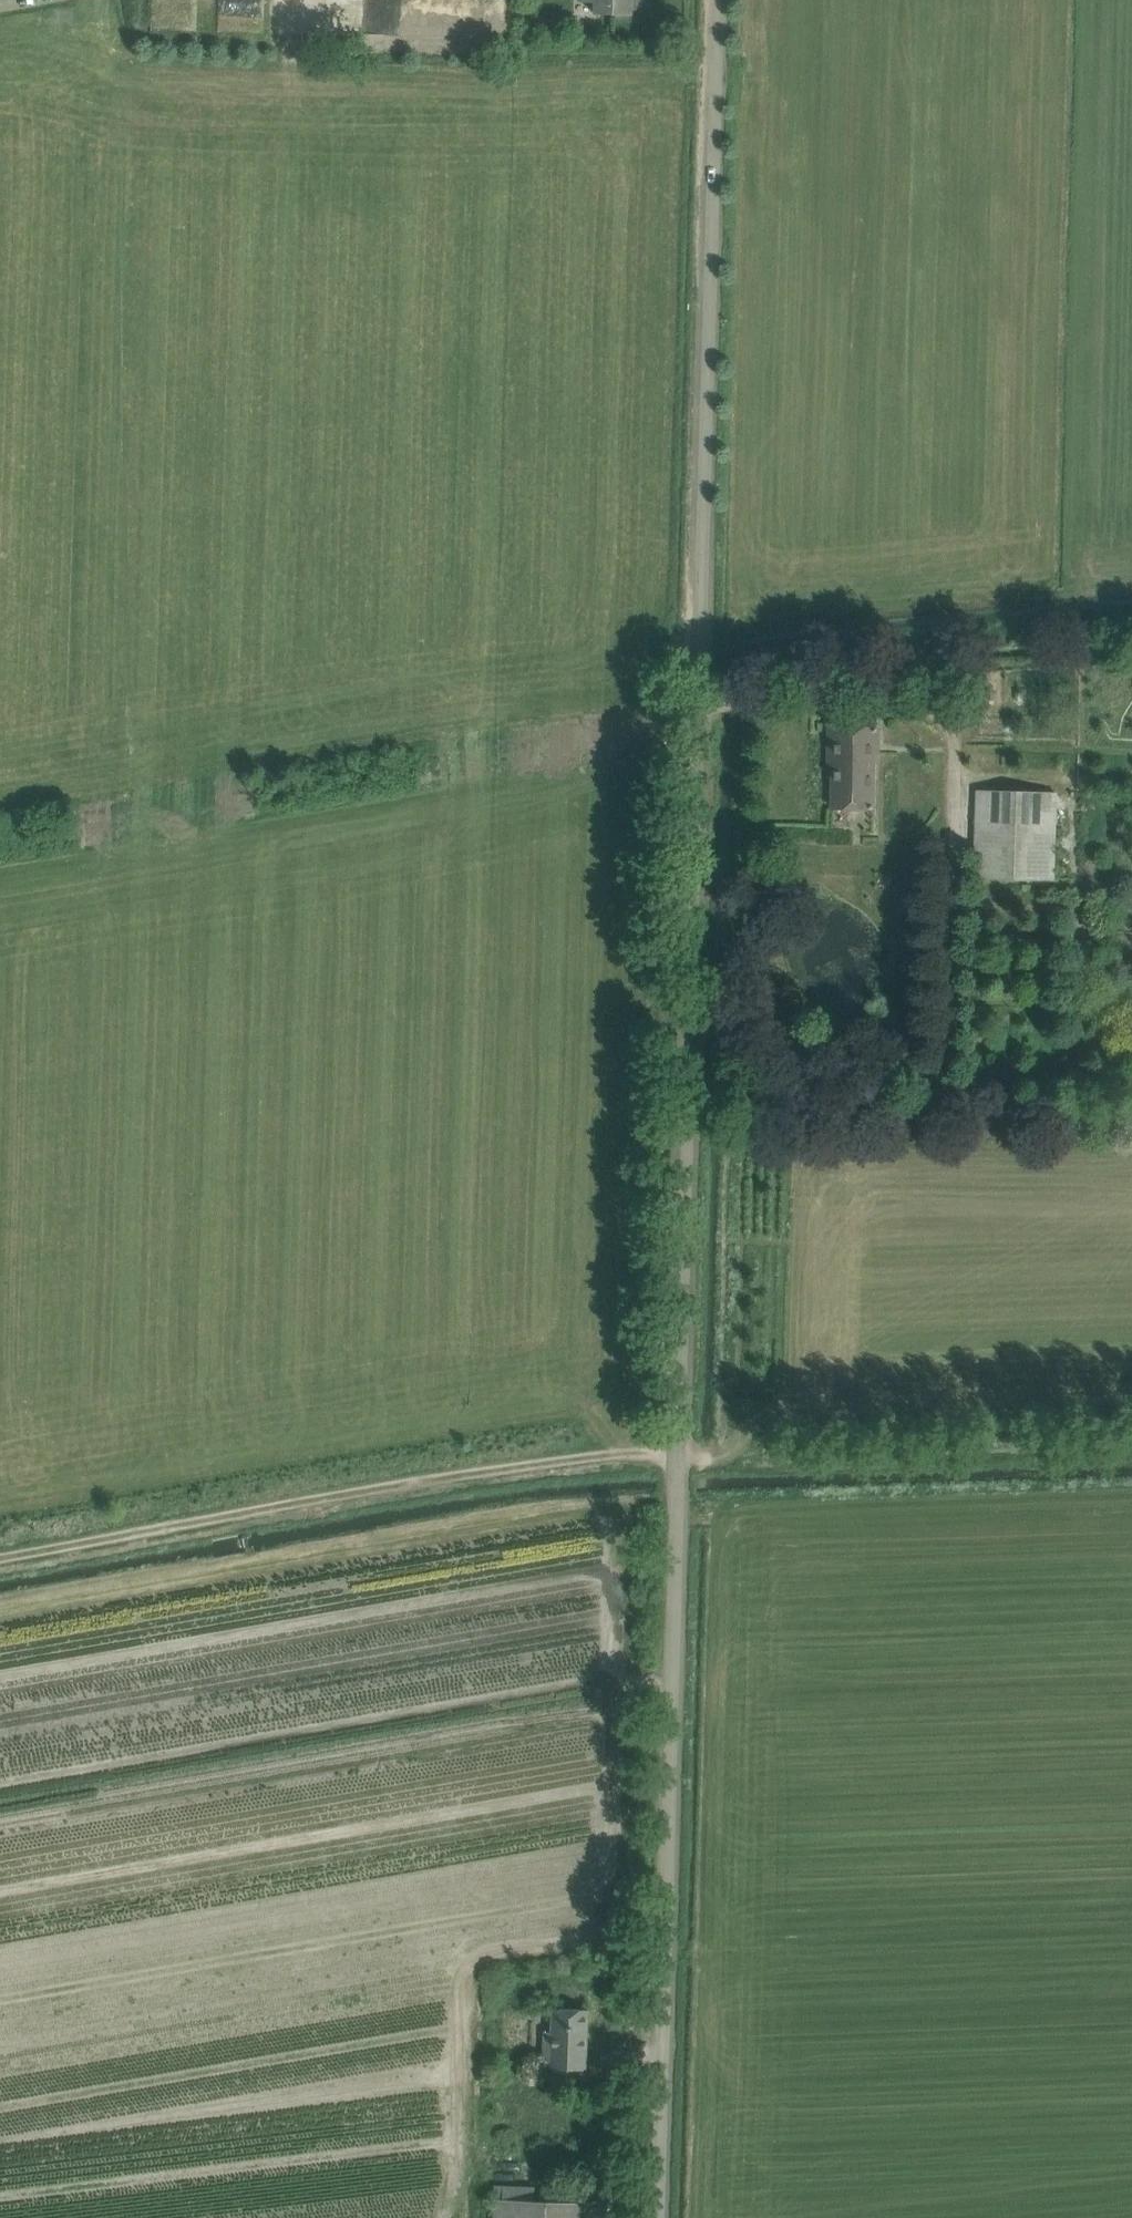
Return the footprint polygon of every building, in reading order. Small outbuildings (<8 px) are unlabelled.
[(579,2),(596,1),(596,13),(608,14),(630,14),(630,10),(635,10),(635,0),(579,0),(579,2)] [(879,752),(879,728),(830,727),(829,763),(834,763),(833,807),(872,808),(873,752),(879,752)] [(1052,880),(1054,793),(976,791),(974,879),(1052,880)] [(544,2067),(564,2068),(586,2069),(588,2008),(553,2007),(552,2031),(545,2031),(544,2067)] [(581,2201),(516,2199),(494,2199),(493,2217),(580,2217),(581,2201)]
